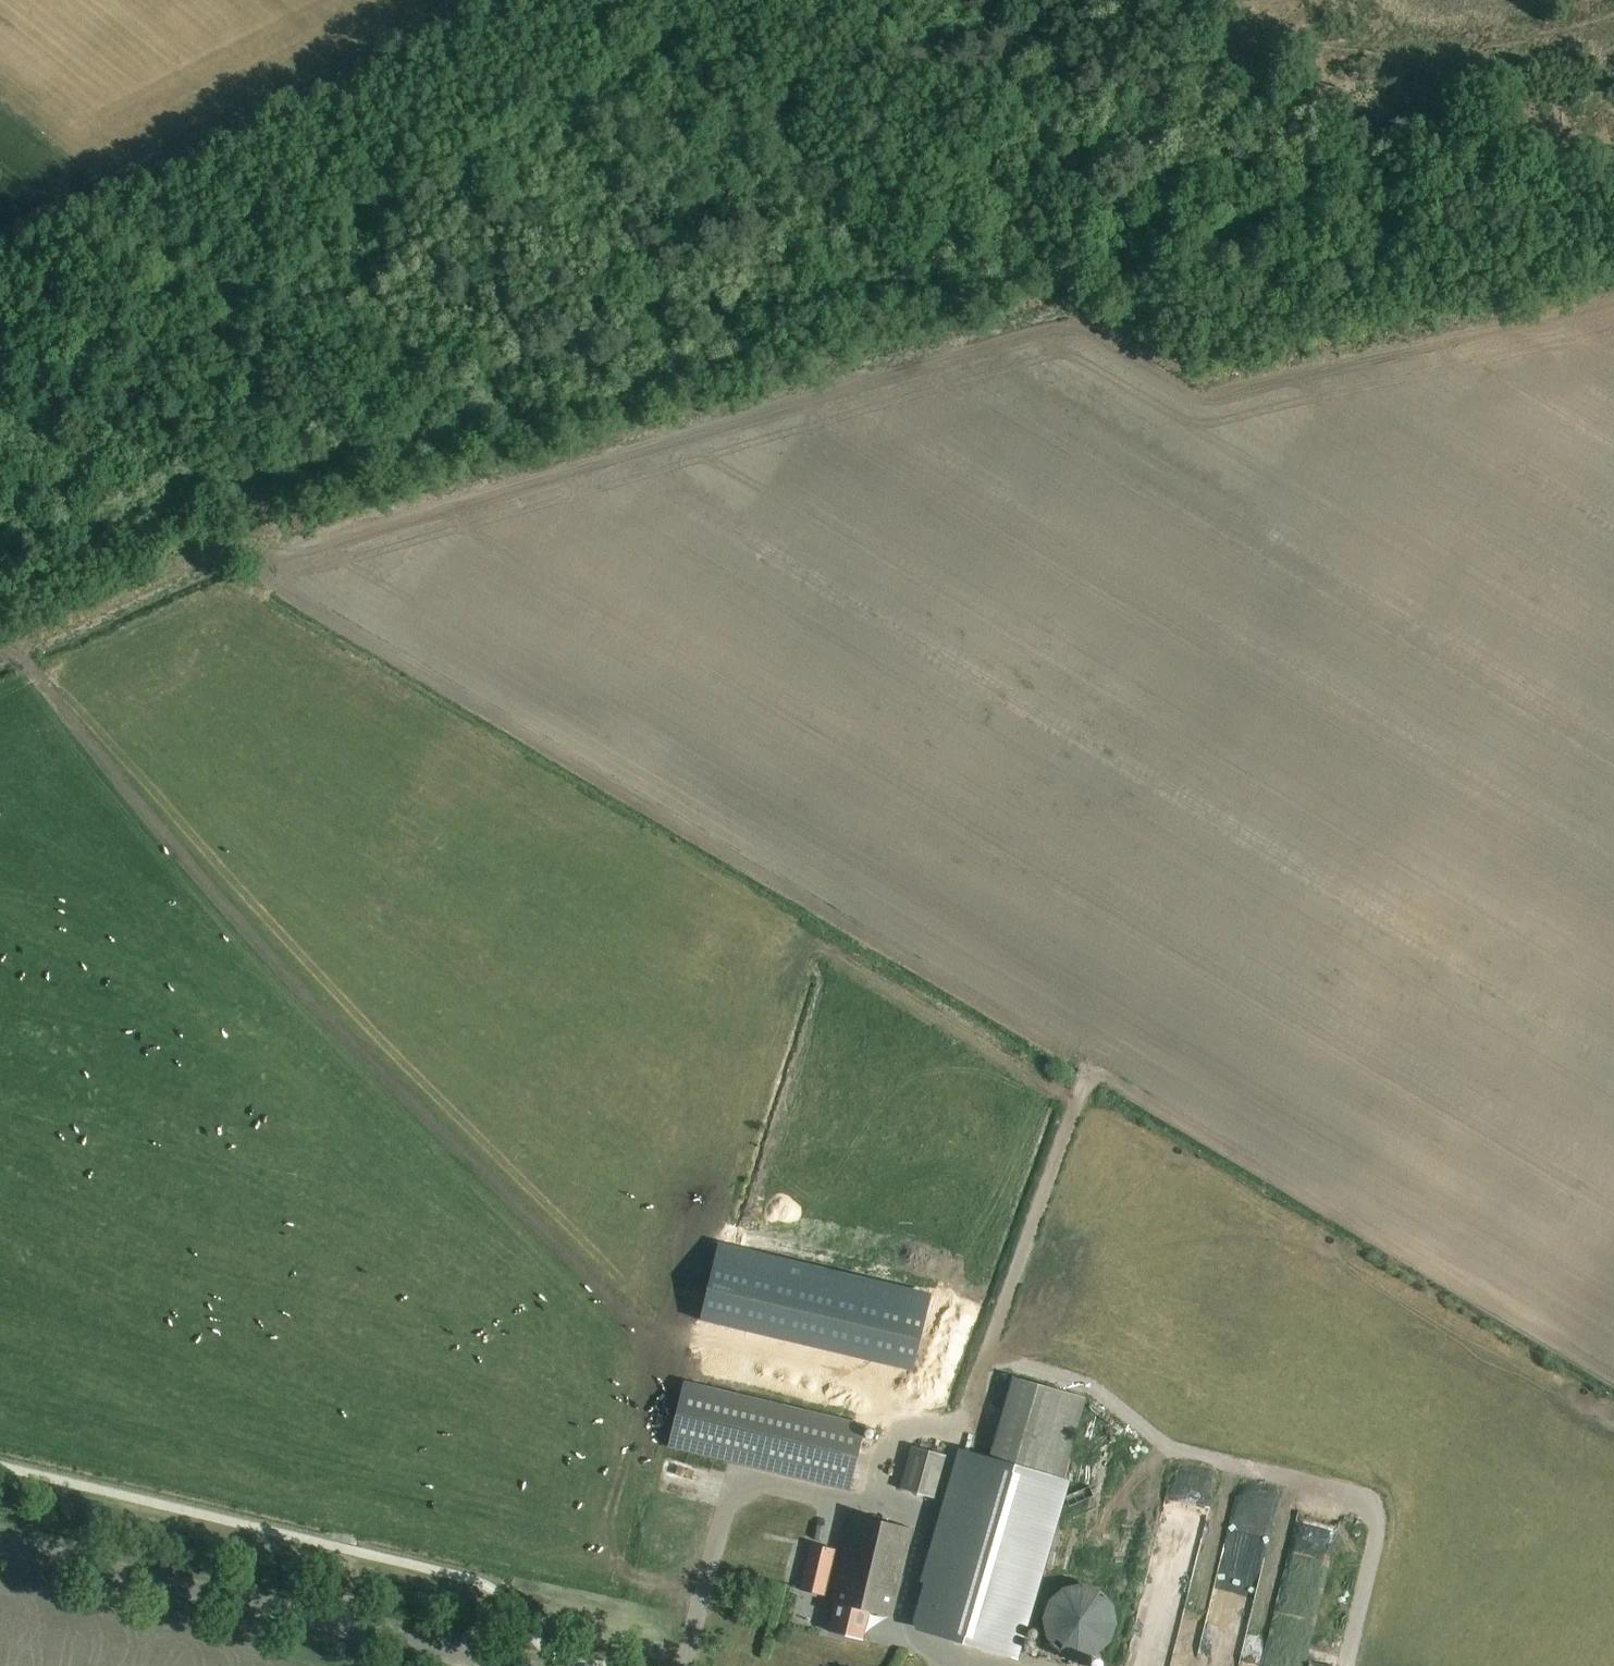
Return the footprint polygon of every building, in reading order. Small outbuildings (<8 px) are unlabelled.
[(931,1339),(725,1286),(711,1336),(919,1387),(931,1339)] [(970,1454),(964,1476),(920,1623),(1013,1650),(1088,1398),(1013,1376),(988,1460),(970,1454)] [(877,1428),(684,1381),(668,1447),(862,1492),(877,1428)] [(912,1446),(899,1489),(935,1499),(947,1456),(912,1446)] [(894,1617),(916,1529),(857,1514),(834,1602),(839,1604),(832,1630),(866,1639),(873,1612),(894,1617)] [(827,1597),(838,1553),(816,1547),(805,1591),(827,1597)] [(1060,1652),(1069,1655),(1078,1658),(1097,1654),(1112,1641),(1118,1624),(1114,1605),(1102,1590),(1084,1584),(1063,1588),(1049,1600),(1043,1619),(1047,1636),(1060,1652)] [(1221,1643),(1215,1665),(1306,1665),(1221,1643)]
